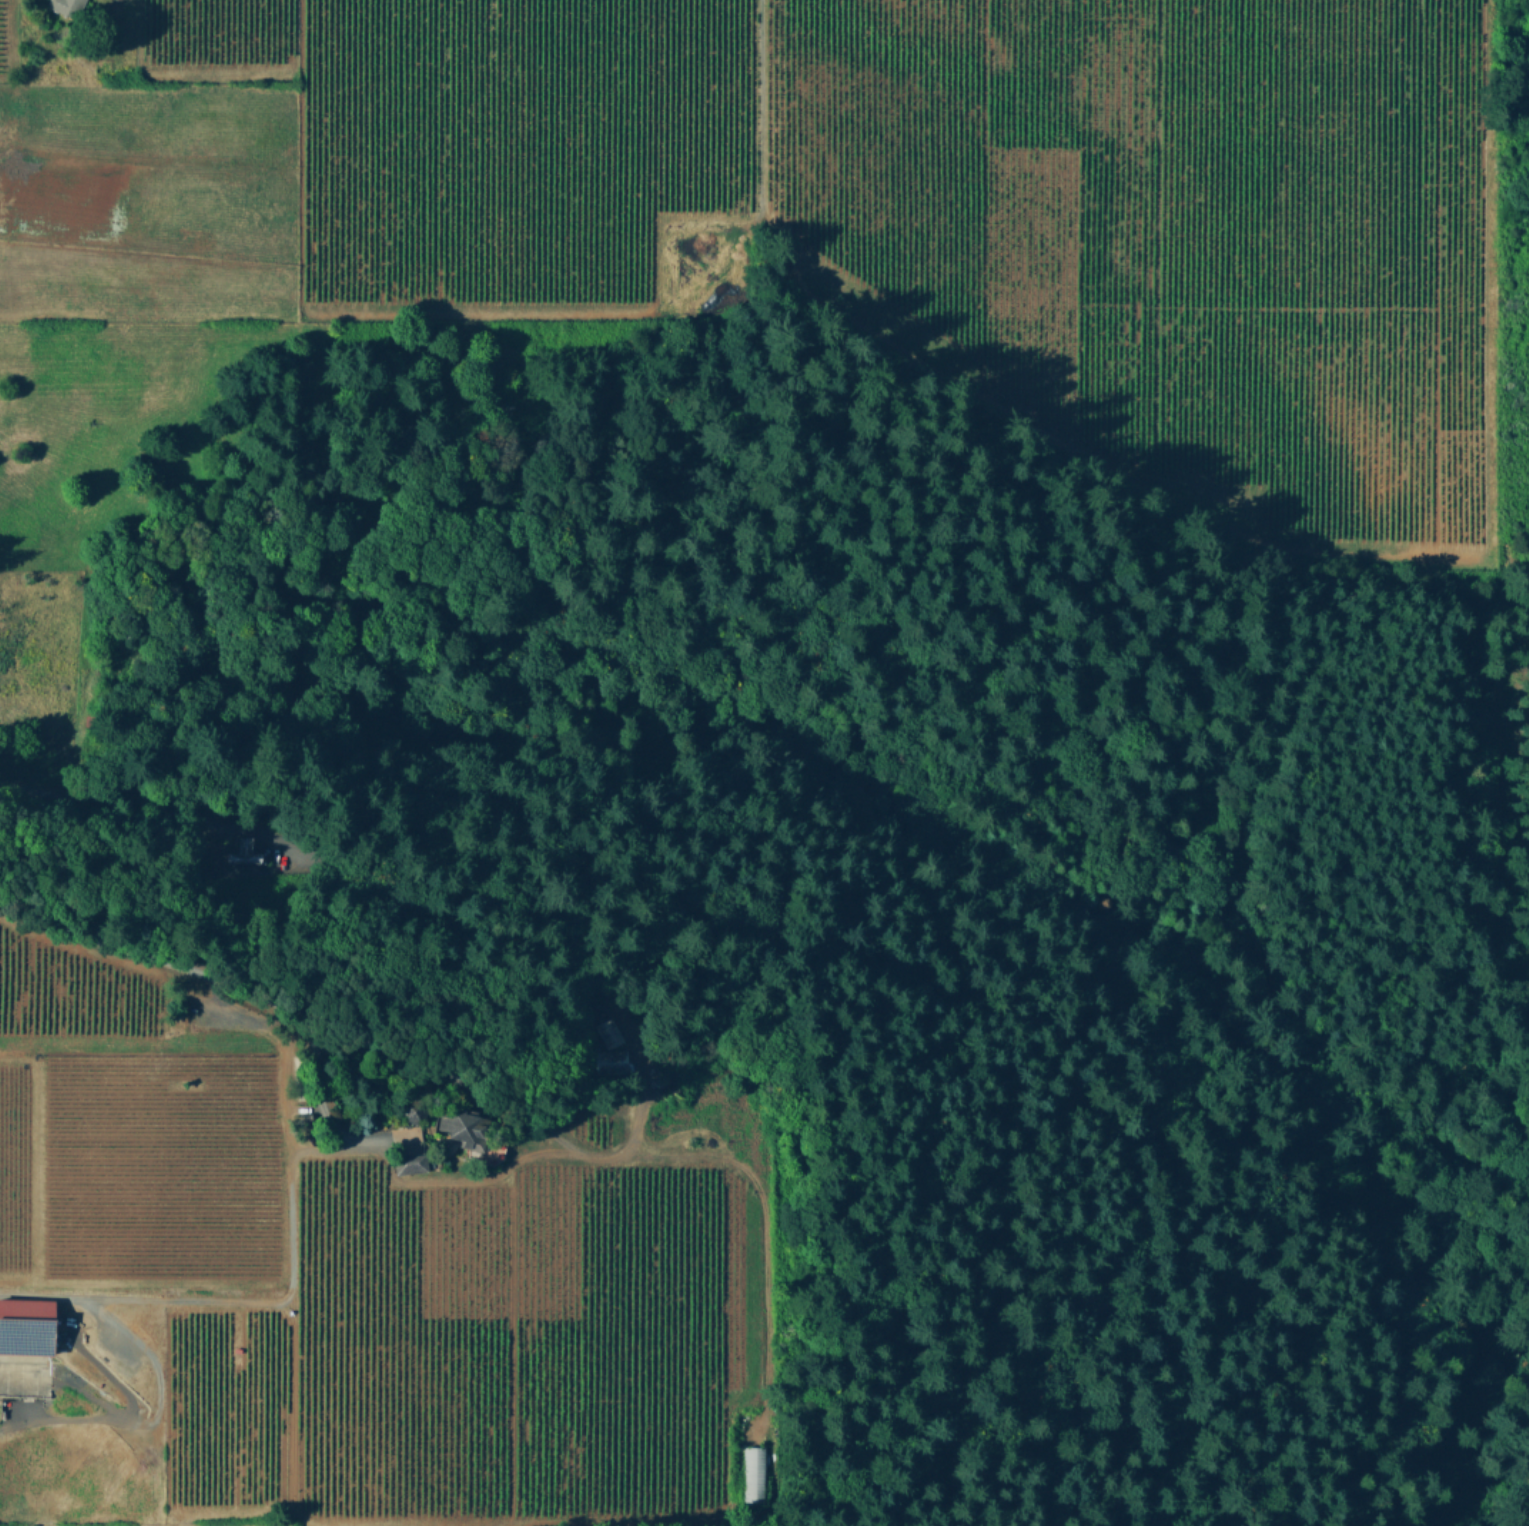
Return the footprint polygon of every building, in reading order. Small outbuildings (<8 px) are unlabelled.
[(47,7),(78,19),(86,0),(50,0),(47,7)] [(264,862),(265,851),(254,851),(255,835),(240,834),(239,861),(264,862)] [(438,1128),(447,1129),(447,1136),(461,1138),(460,1145),(470,1147),(471,1140),(480,1142),(484,1116),(477,1115),(478,1114),(442,1107),(438,1128)] [(746,1500),(767,1499),(766,1445),(745,1446),(746,1500)]
